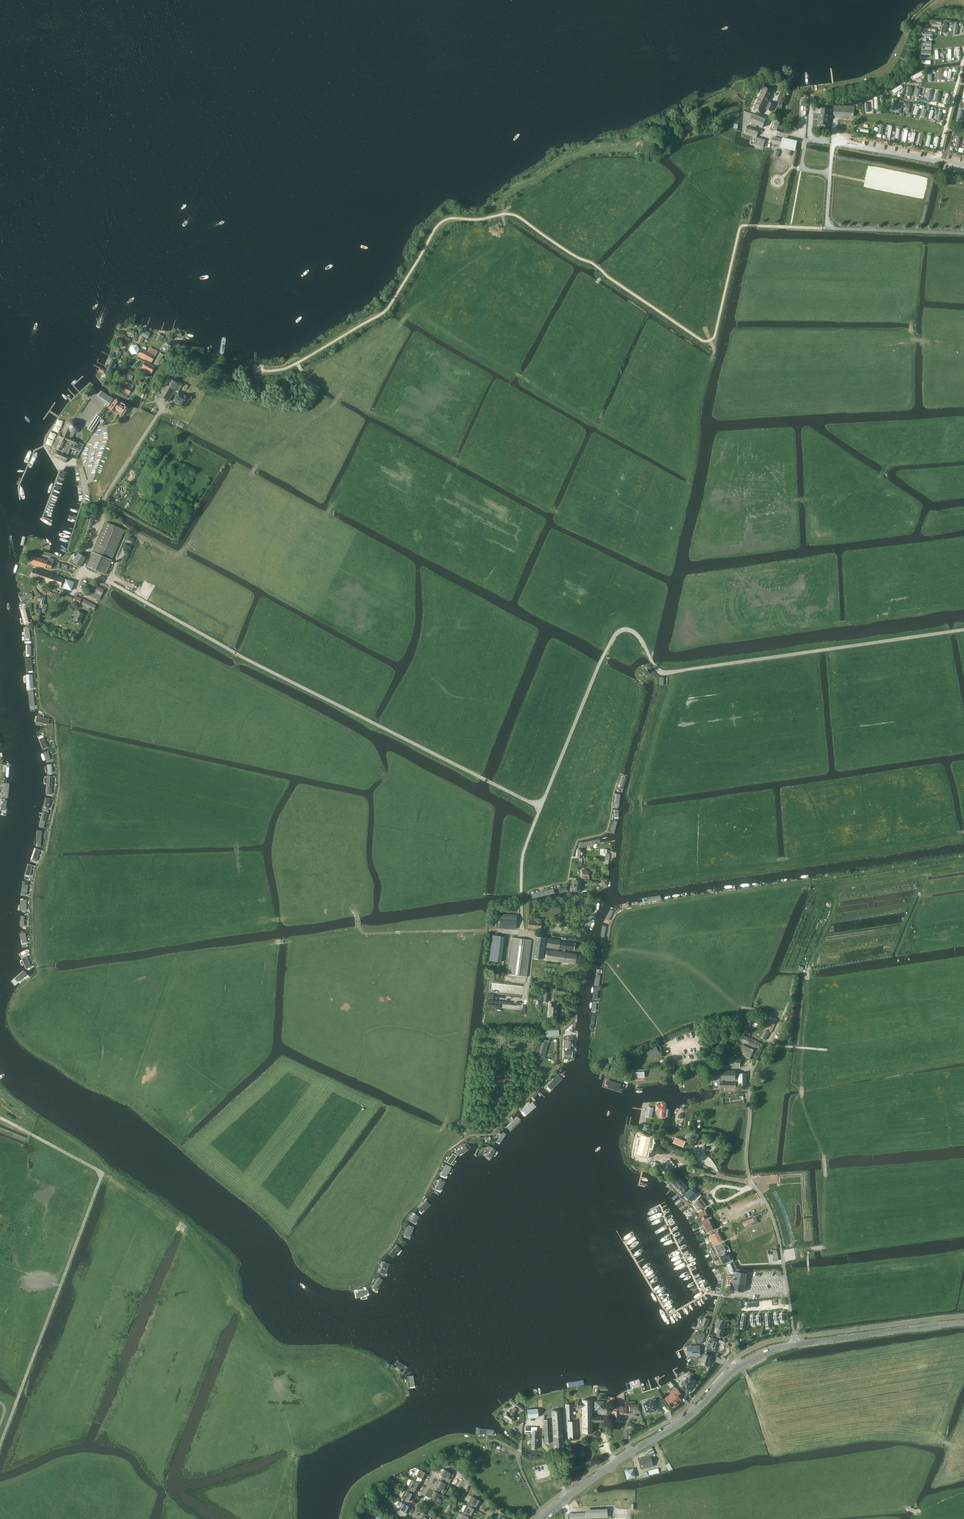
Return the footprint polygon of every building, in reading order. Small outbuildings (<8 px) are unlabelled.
[(903,88),(901,85),(892,90),(895,93),(903,88)] [(766,109),(771,111),(774,103),(768,101),(773,91),(764,87),(754,110),(763,114),(767,104),(768,105),(766,109)] [(834,105),(833,115),(854,116),(854,107),(839,106),(834,105)] [(821,108),(820,125),(827,125),(827,120),(830,120),(831,109),(821,108)] [(756,128),(757,125),(763,128),(766,119),(752,113),(749,122),(752,123),(750,126),(748,126),(746,132),(757,135),(759,129),(756,128)] [(773,130),(781,132),(783,124),(776,122),(773,130)] [(766,140),(757,137),(755,144),(763,147),(766,140)] [(787,149),(787,153),(791,154),(791,150),(795,151),(797,141),(783,138),(782,139),(774,137),(772,143),(781,145),(781,147),(787,149)] [(119,337),(128,342),(130,339),(120,334),(119,337)] [(155,340),(161,343),(164,338),(162,337),(162,336),(158,334),(155,340)] [(132,354),(137,354),(140,349),(137,345),(132,345),(129,349),(132,354)] [(138,357),(151,363),(158,351),(150,347),(148,351),(146,350),(147,348),(144,346),(138,357)] [(118,360),(122,352),(117,349),(112,357),(118,360)] [(160,352),(153,364),(157,367),(164,355),(160,352)] [(112,360),(107,369),(111,371),(113,368),(114,369),(116,365),(115,364),(116,362),(112,360)] [(140,367),(142,368),(151,374),(155,367),(145,362),(143,361),(140,367)] [(119,374),(131,381),(135,373),(123,366),(119,374)] [(175,391),(179,384),(168,378),(159,396),(169,401),(173,394),(177,396),(175,399),(179,401),(178,403),(185,407),(189,399),(189,400),(191,399),(192,398),(191,396),(190,395),(188,396),(188,397),(179,392),(178,393),(175,391)] [(126,387),(124,386),(123,386),(122,388),(123,389),(124,390),(124,391),(129,394),(133,386),(128,383),(126,387)] [(116,410),(120,412),(119,414),(124,418),(126,414),(129,409),(125,406),(123,409),(119,406),(121,403),(115,400),(113,403),(112,403),(110,405),(111,406),(109,408),(115,412),(116,410)] [(94,411),(102,415),(105,410),(98,405),(94,411)] [(92,431),(101,418),(97,415),(88,429),(92,431)] [(54,447),(57,448),(56,450),(55,450),(54,453),(55,454),(53,457),(65,463),(69,455),(68,455),(72,446),(75,448),(75,449),(78,450),(81,444),(80,443),(80,442),(77,441),(72,438),(73,436),(74,433),(75,433),(77,432),(80,429),(81,426),(79,422),(77,421),(76,420),(74,419),(72,419),(71,420),(69,421),(67,423),(63,431),(62,434),(59,433),(57,438),(58,438),(54,447)] [(87,566),(106,575),(112,560),(125,530),(106,522),(93,552),(87,566)] [(78,553),(72,561),(80,567),(86,558),(78,553)] [(30,563),(45,568),(46,567),(51,569),(54,559),(49,558),(48,560),(33,555),(30,563)] [(32,578),(61,587),(64,578),(49,573),(50,573),(35,568),(32,578)] [(63,587),(72,590),(75,581),(66,578),(63,587)] [(91,590),(101,596),(105,590),(94,584),(91,590)] [(72,596),(63,592),(61,599),(69,602),(72,596)] [(79,605),(82,598),(75,596),(72,602),(79,605)] [(95,604),(85,599),(83,605),(93,610),(95,604)] [(21,610),(22,610),(25,624),(33,622),(32,620),(30,620),(26,608),(21,610)] [(74,618),(71,617),(69,620),(75,623),(77,621),(80,622),(84,614),(78,611),(74,618)] [(659,677),(659,685),(667,685),(667,677),(659,677)] [(618,788),(622,790),(627,776),(623,774),(618,788)] [(43,814),(39,827),(44,829),(48,815),(43,814)] [(609,832),(614,834),(617,821),(613,820),(609,832)] [(582,870),(582,878),(591,878),(591,876),(594,876),(594,869),(589,869),(589,870),(582,870)] [(574,880),(572,890),(581,891),(582,881),(574,880)] [(555,893),(554,889),(532,894),(533,899),(555,893)] [(609,910),(605,919),(608,921),(613,912),(609,910)] [(499,927),(516,929),(517,915),(500,914),(499,927)] [(529,921),(528,928),(541,929),(541,922),(529,921)] [(503,937),(493,935),(489,961),(499,962),(503,937)] [(542,959),(545,938),(536,937),(533,958),(542,959)] [(508,974),(527,977),(531,941),(512,938),(508,974)] [(563,949),(565,949),(573,950),(574,943),(560,941),(560,940),(547,939),(546,947),(559,948),(559,947),(563,947),(563,949)] [(545,960),(575,964),(576,954),(565,952),(565,949),(563,949),(562,951),(561,951),(561,952),(546,950),(545,960)] [(542,967),(532,967),(531,976),(542,977),(542,967)] [(21,975),(14,982),(16,985),(24,978),(21,975)] [(523,984),(492,983),(491,992),(523,994),(523,984)] [(497,1002),(497,1001),(502,1001),(502,998),(498,998),(498,996),(496,996),(496,994),(489,993),(489,1001),(497,1002)] [(550,999),(551,993),(547,993),(544,993),(543,998),(541,998),(541,1002),(546,1002),(546,999),(550,999)] [(778,1019),(770,1016),(760,1037),(766,1040),(770,1032),(771,1032),(778,1019)] [(741,1041),(752,1046),(757,1048),(760,1042),(743,1035),(741,1041)] [(565,1048),(565,1050),(567,1050),(567,1048),(573,1049),(573,1047),(574,1047),(574,1044),(573,1044),(573,1041),(573,1036),(569,1036),(569,1037),(568,1037),(568,1041),(564,1040),(564,1048),(565,1048)] [(543,1040),(539,1055),(542,1056),(547,1041),(543,1040)] [(753,1059),(757,1051),(755,1051),(751,1049),(742,1045),(739,1053),(743,1055),(753,1059)] [(567,1050),(565,1050),(565,1052),(564,1052),(564,1059),(569,1059),(569,1057),(572,1058),(572,1051),(567,1050)] [(740,1067),(741,1059),(731,1057),(730,1065),(740,1067)] [(787,1072),(789,1062),(780,1060),(777,1070),(787,1072)] [(720,1080),(720,1082),(722,1082),(723,1082),(723,1080),(736,1080),(736,1070),(720,1070),(710,1070),(710,1080),(720,1080)] [(738,1073),(739,1085),(747,1085),(747,1073),(738,1073)] [(559,1074),(552,1081),(554,1083),(561,1076),(559,1074)] [(620,1090),(622,1084),(608,1079),(606,1084),(608,1085),(608,1087),(620,1090)] [(533,1102),(525,1109),(528,1111),(535,1104),(533,1102)] [(661,1111),(660,1115),(661,1115),(661,1117),(664,1118),(665,1112),(666,1105),(666,1103),(662,1102),(661,1105),(657,1104),(656,1111),(661,1111)] [(703,1130),(703,1115),(692,1115),(692,1127),(696,1127),(696,1130),(703,1130)] [(518,1116),(511,1123),(513,1126),(521,1119),(518,1116)] [(685,1138),(696,1142),(699,1134),(688,1130),(685,1138)] [(636,1147),(639,1132),(633,1131),(630,1146),(636,1147)] [(503,1132),(497,1140),(500,1142),(506,1134),(503,1132)] [(638,1140),(637,1144),(640,1145),(638,1154),(640,1155),(639,1155),(646,1157),(646,1156),(651,1157),(652,1153),(649,1152),(650,1147),(653,1148),(654,1143),(653,1143),(654,1138),(642,1136),(641,1140),(638,1140)] [(674,1142),(684,1146),(686,1141),(676,1137),(674,1142)] [(715,1147),(717,1141),(708,1139),(707,1145),(715,1147)] [(465,1143),(457,1149),(459,1152),(467,1146),(465,1143)] [(492,1147),(487,1155),(489,1157),(495,1149),(492,1147)] [(452,1153),(446,1161),(449,1163),(455,1155),(452,1153)] [(649,1160),(648,1166),(656,1168),(657,1162),(649,1160)] [(668,1161),(660,1168),(665,1173),(672,1166),(668,1161)] [(678,1176),(672,1181),(676,1186),(677,1186),(678,1186),(682,1182),(681,1181),(682,1181),(678,1176)] [(683,1183),(682,1182),(678,1186),(678,1187),(678,1188),(682,1192),(688,1187),(684,1182),(683,1183)] [(692,1201),(698,1195),(691,1189),(685,1195),(689,1199),(690,1199),(692,1201)] [(426,1199),(420,1207),(423,1209),(429,1202),(426,1199)] [(694,1205),(698,1210),(703,1206),(699,1201),(694,1205)] [(708,1215),(709,1214),(707,1209),(705,1210),(699,1213),(700,1214),(699,1214),(701,1218),(701,1217),(702,1218),(703,1219),(708,1217),(708,1215)] [(704,1222),(708,1231),(713,1229),(712,1227),(714,1226),(712,1221),(710,1221),(709,1219),(704,1222)] [(710,1235),(714,1244),(721,1241),(717,1232),(710,1235)] [(398,1242),(393,1251),(396,1253),(401,1244),(398,1242)] [(726,1251),(725,1247),(727,1246),(725,1242),(715,1246),(719,1254),(720,1253),(720,1254),(726,1251)] [(729,1261),(730,1263),(731,1263),(734,1261),(731,1254),(726,1256),(726,1254),(720,1257),(723,1264),(729,1261)] [(736,1272),(735,1276),(728,1276),(728,1279),(727,1283),(726,1288),(728,1294),(731,1294),(733,1293),(740,1293),(740,1291),(744,1292),(747,1274),(736,1272)] [(379,1277),(374,1285),(377,1287),(382,1278),(379,1277)] [(778,1314),(774,1314),(775,1323),(779,1323),(779,1318),(780,1318),(780,1322),(785,1321),(784,1313),(779,1313),(780,1317),(779,1317),(778,1314)] [(755,1315),(750,1316),(751,1326),(756,1325),(755,1320),(757,1320),(757,1324),(761,1323),(761,1315),(756,1315),(756,1319),(755,1319),(755,1315)] [(706,1328),(709,1319),(705,1317),(701,1325),(699,1329),(703,1331),(705,1327),(706,1328)] [(721,1338),(727,1321),(718,1318),(715,1326),(719,1328),(717,1336),(721,1338)] [(696,1344),(702,1343),(705,1334),(696,1332),(694,1335),(694,1338),(696,1339),(696,1344)] [(708,1341),(705,1348),(712,1350),(713,1346),(713,1345),(715,1339),(710,1337),(709,1341),(708,1341)] [(691,1349),(689,1349),(689,1354),(692,1354),(692,1356),(695,1356),(695,1354),(698,1354),(700,1354),(700,1346),(691,1346),(691,1349)] [(701,1363),(709,1366),(712,1355),(706,1353),(705,1356),(704,1356),(701,1363)] [(396,1362),(394,1365),(403,1370),(405,1367),(396,1362)] [(691,1386),(693,1384),(693,1383),(695,1380),(691,1376),(688,1379),(687,1378),(682,1384),(684,1385),(682,1387),(682,1388),(682,1387),(688,1393),(693,1388),(691,1386)] [(577,1385),(576,1378),(562,1381),(563,1388),(577,1385)] [(672,1407),(675,1405),(681,1399),(680,1397),(682,1395),(677,1389),(672,1393),(674,1395),(667,1401),(672,1407)] [(512,1399),(509,1402),(521,1411),(524,1408),(512,1399)] [(582,1400),(582,1402),(577,1402),(577,1407),(582,1407),(583,1432),(592,1432),(592,1422),(601,1422),(601,1417),(592,1417),(592,1400),(582,1400)] [(604,1400),(595,1400),(595,1409),(604,1409),(604,1400)] [(646,1412),(657,1408),(658,1408),(655,1401),(653,1402),(651,1400),(647,1401),(647,1404),(644,1405),(646,1412)] [(627,1414),(627,1407),(623,1407),(623,1406),(622,1405),(621,1404),(620,1404),(619,1405),(619,1406),(619,1407),(617,1407),(614,1407),(614,1411),(613,1411),(613,1420),(620,1419),(620,1414),(627,1414)] [(509,1421),(511,1422),(515,1418),(514,1417),(515,1415),(514,1414),(517,1410),(514,1407),(511,1411),(510,1411),(509,1413),(508,1412),(504,1417),(505,1418),(505,1419),(506,1421),(507,1421),(508,1422),(509,1421)] [(566,1420),(568,1420),(568,1422),(567,1422),(568,1438),(577,1438),(577,1421),(570,1422),(570,1420),(573,1419),(572,1407),(566,1407),(566,1420)] [(525,1411),(526,1419),(537,1418),(536,1410),(525,1411)] [(544,1420),(544,1429),(551,1429),(551,1431),(563,1431),(562,1410),(552,1411),(552,1421),(550,1422),(550,1420),(544,1420)] [(553,1440),(554,1451),(564,1451),(564,1440),(564,1436),(563,1431),(551,1431),(551,1429),(544,1429),(545,1440),(545,1442),(551,1442),(551,1440),(553,1440)] [(654,1452),(652,1447),(644,1452),(647,1456),(654,1452)] [(651,1456),(638,1459),(641,1469),(653,1466),(651,1456)] [(634,1467),(625,1470),(627,1478),(636,1476),(634,1467)] [(415,1474),(413,1477),(421,1481),(422,1479),(424,1479),(427,1473),(419,1469),(416,1475),(415,1474)] [(442,1476),(440,1480),(446,1483),(448,1481),(449,1481),(450,1479),(448,1479),(451,1473),(444,1469),(441,1475),(442,1476)] [(412,1479),(407,1488),(414,1492),(416,1490),(420,1484),(419,1484),(421,1481),(413,1477),(412,1480),(412,1479)] [(438,1487),(435,1491),(441,1495),(441,1494),(443,1495),(449,1485),(446,1483),(440,1480),(439,1480),(436,1486),(438,1487)] [(414,1492),(407,1488),(406,1490),(406,1491),(403,1497),(402,1496),(401,1498),(403,1499),(404,1498),(410,1501),(414,1494),(413,1494),(414,1492)] [(444,1496),(441,1495),(435,1491),(431,1497),(433,1498),(431,1502),(439,1507),(440,1504),(444,1496)] [(469,1505),(469,1506),(475,1509),(476,1506),(478,1507),(481,1501),(474,1497),(470,1503),(469,1502),(468,1504),(469,1505)] [(398,1510),(396,1513),(405,1517),(407,1513),(411,1507),(402,1502),(398,1510)] [(464,1513),(463,1514),(469,1517),(471,1515),(472,1515),(476,1509),(475,1509),(469,1506),(467,1505),(463,1512),(464,1513)] [(607,1508),(585,1510),(585,1513),(586,1518),(607,1517),(611,1517),(610,1512),(607,1512),(607,1511),(607,1508)]
